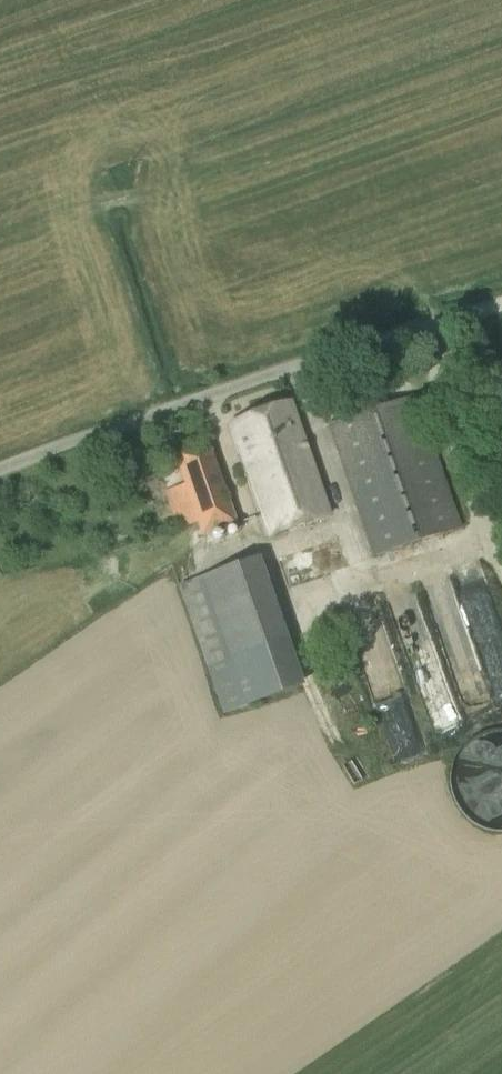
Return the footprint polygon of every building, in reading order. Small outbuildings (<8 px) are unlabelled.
[(460,528),(414,396),(328,425),(373,556),(460,528)] [(329,516),(291,402),(227,423),(267,538),(329,516)] [(197,523),(198,525),(202,536),(237,525),(208,441),(173,452),(184,486),(165,492),(178,529),(197,523)] [(304,686),(259,557),(178,584),(222,714),(304,686)] [(470,804),(501,799),(501,748),(457,756),(462,786),(467,785),(470,804)]
